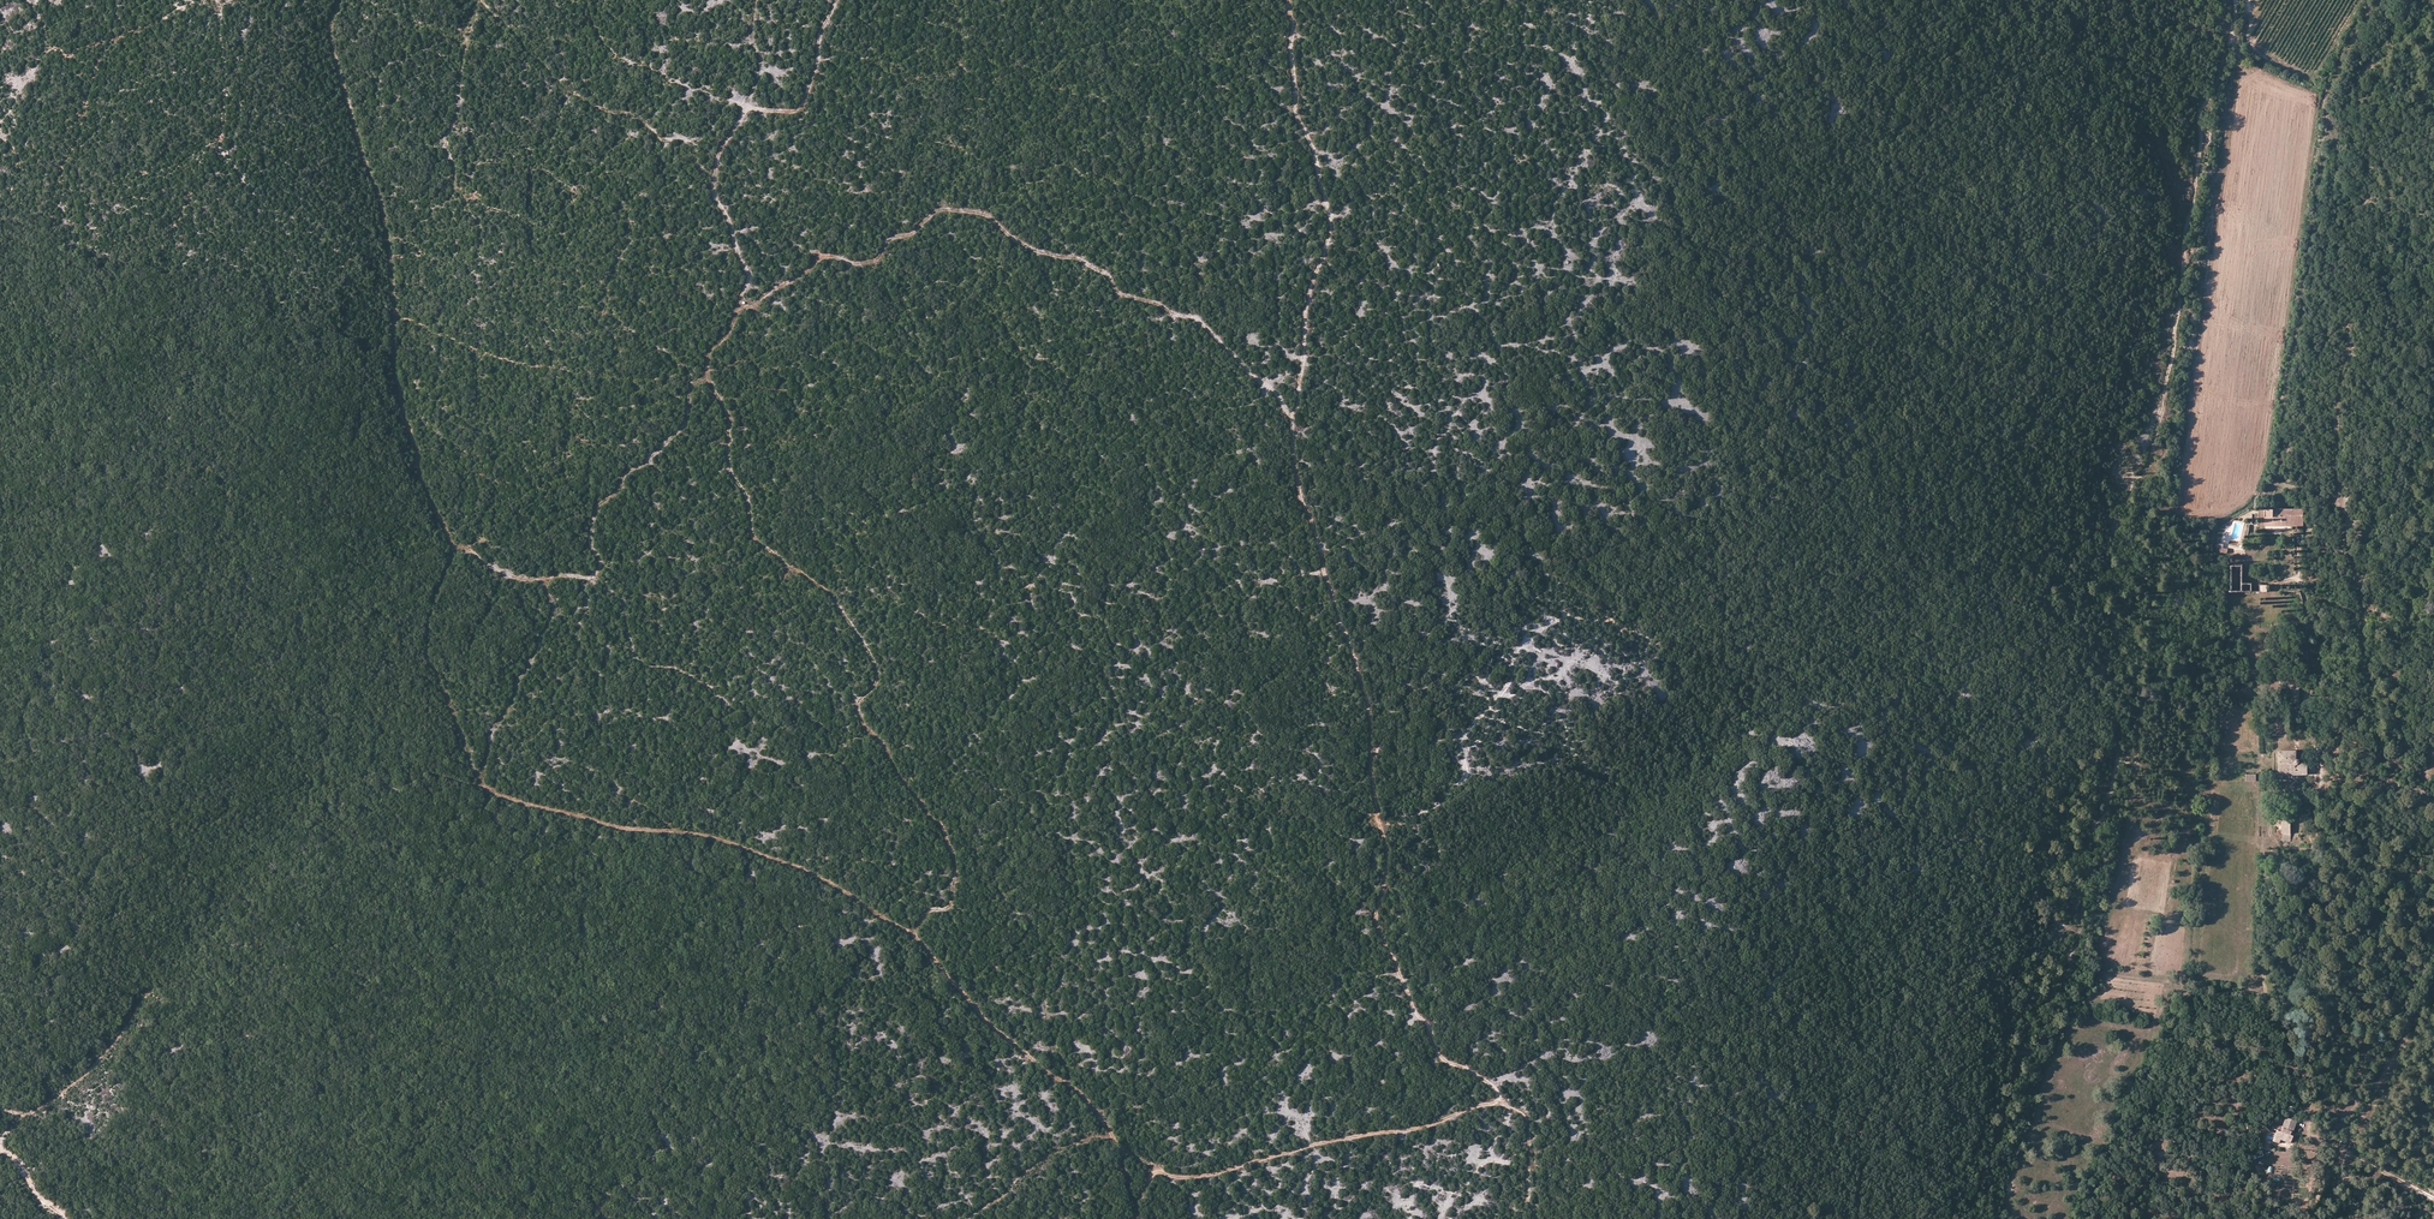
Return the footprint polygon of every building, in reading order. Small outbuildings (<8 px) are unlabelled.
[(2263,523),(2302,524),(2302,508),(2264,507),(2263,523)] [(2229,588),(2250,588),(2249,581),(2238,581),(2238,574),(2242,574),(2242,564),(2229,564),(2229,588)] [(2295,747),(2276,747),(2276,772),(2304,771),(2305,758),(2299,758),(2299,757),(2298,756),(2298,755),(2297,755),(2296,754),(2295,754),(2295,747)] [(2292,815),(2282,815),(2282,833),(2283,833),(2283,841),(2291,841),(2292,815)] [(2274,1135),(2271,1142),(2278,1144),(2280,1140),(2290,1144),(2293,1137),(2289,1136),(2291,1131),(2293,1132),(2297,1121),(2285,1116),(2281,1126),(2273,1123),(2269,1133),(2274,1135)]
